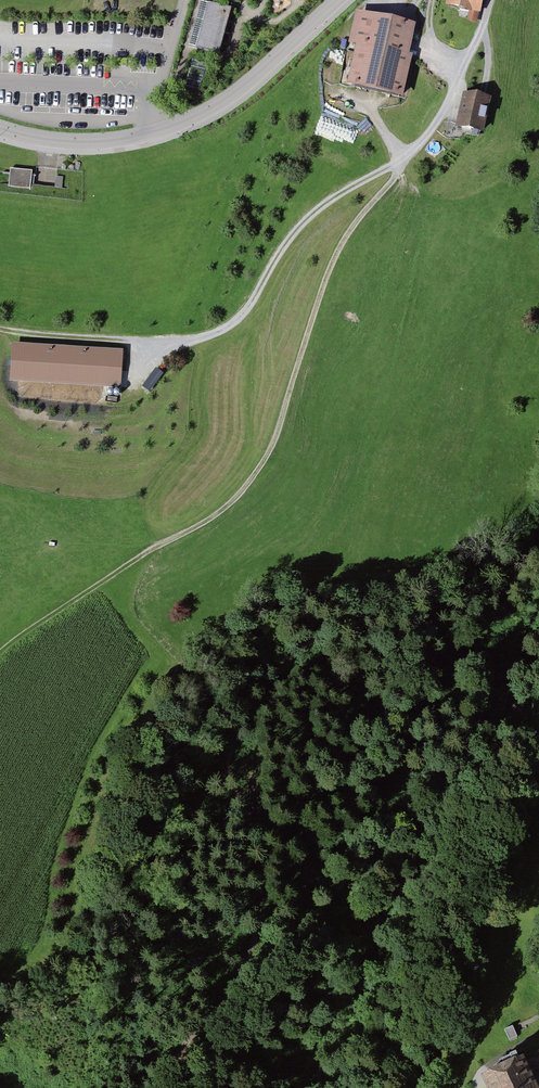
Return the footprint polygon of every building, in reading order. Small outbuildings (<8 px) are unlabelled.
[(446,7),(470,12),(468,21),(478,23),(480,14),(483,12),(485,0),(448,0),(446,7)] [(202,2),(189,47),(196,49),(185,86),(201,91),(208,65),(206,65),(209,52),(219,55),(231,10),(217,6),(202,2)] [(347,87),(404,100),(414,55),(410,55),(417,27),(356,13),(349,46),(356,48),(347,87)] [(454,127),(482,134),(490,100),(463,93),(454,127)] [(11,168),(10,184),(33,186),(35,170),(11,168)] [(56,176),(54,188),(63,188),(64,177),(56,176)] [(123,351),(12,344),(10,382),(121,389),(123,351)] [(532,1087),(535,1086),(530,1076),(535,1074),(538,1082),(538,1052),(531,1056),(532,1060),(482,1082),(485,1087),(532,1087)]
